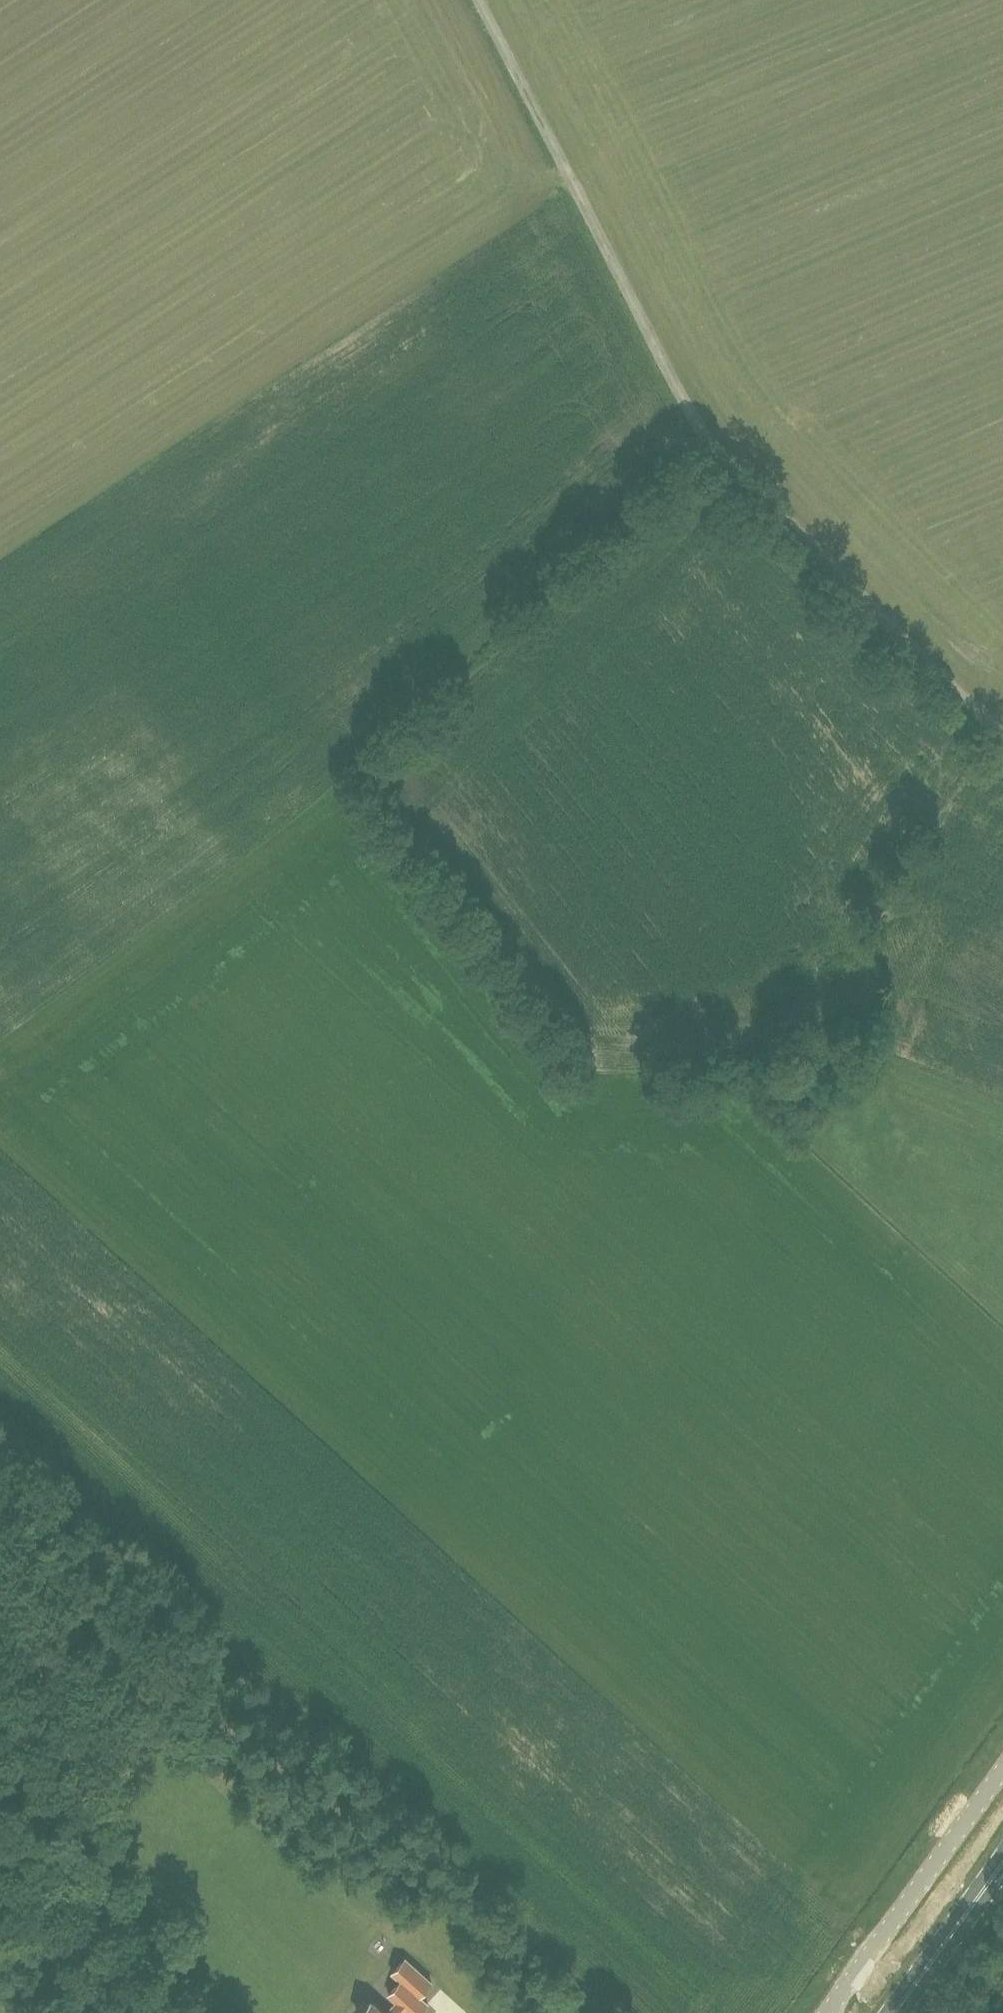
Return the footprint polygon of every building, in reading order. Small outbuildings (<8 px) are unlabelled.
[(406,1959),(393,1972),(402,1980),(389,1994),(410,2012),(418,2012),(427,2003),(418,1995),(431,1982),(406,1959)] [(372,2001),(361,2012),(386,2012),(372,2001)]
